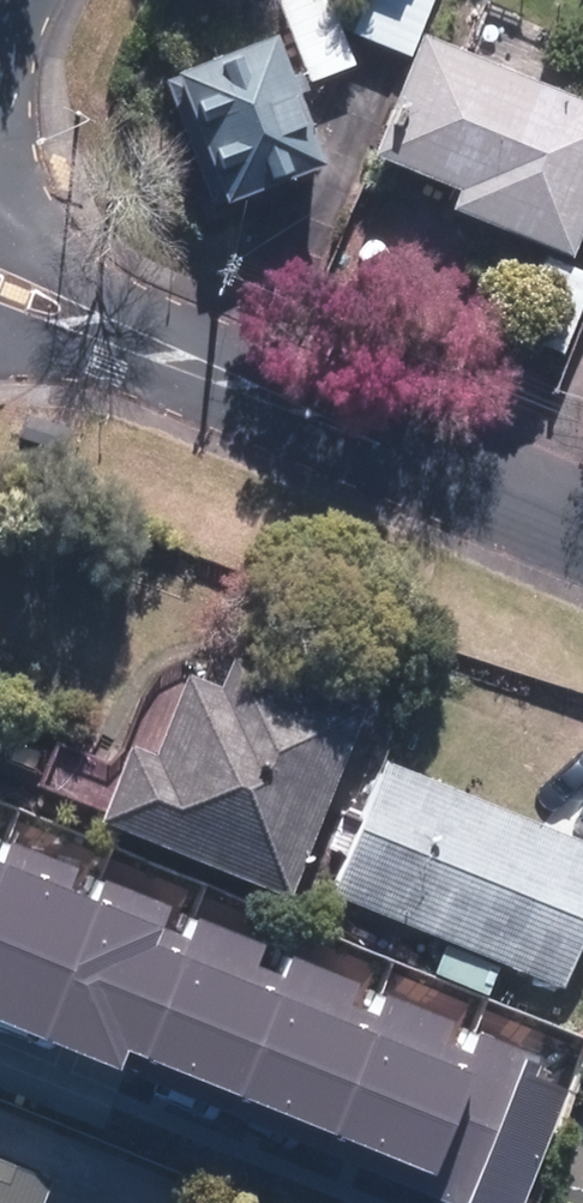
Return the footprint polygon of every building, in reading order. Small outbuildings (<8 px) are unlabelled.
[(307,79),(351,63),(327,0),(276,0),(307,79)] [(352,32),(404,53),(425,0),(365,0),(352,32)] [(569,256),(582,221),(582,99),(416,34),(368,155),(454,189),(446,208),(569,256)] [(318,163),(271,37),(170,74),(217,200),(318,163)] [(582,292),(582,273),(544,258),(515,334),(561,351),(582,292)] [(352,701),(230,652),(217,684),(184,671),(151,752),(125,742),(95,817),(286,894),(350,737),(339,732),(352,701)] [(381,757),(325,889),(561,987),(582,934),(582,842),(381,757)] [(14,843),(5,864),(0,877),(0,1020),(45,1038),(98,903),(70,893),(80,869),(14,843)] [(108,879),(98,903),(45,1038),(122,1069),(128,1052),(146,1059),(192,940),(165,930),(175,904),(108,879)] [(201,919),(192,940),(146,1059),(238,1095),(284,977),(258,967),(267,944),(201,919)] [(294,955),(284,977),(238,1095),(332,1132),(378,1018),(352,1008),(363,982),(294,955)] [(388,994),(378,1018),(332,1132),(423,1169),(468,1056),(446,1047),(456,1021),(388,994)] [(468,1056),(423,1169),(440,1176),(433,1195),(454,1202),(526,1202),(573,1088),(543,1076),(549,1062),(485,1036),(476,1059),(468,1056)] [(51,1178),(0,1157),(0,1202),(41,1202),(51,1178)]
